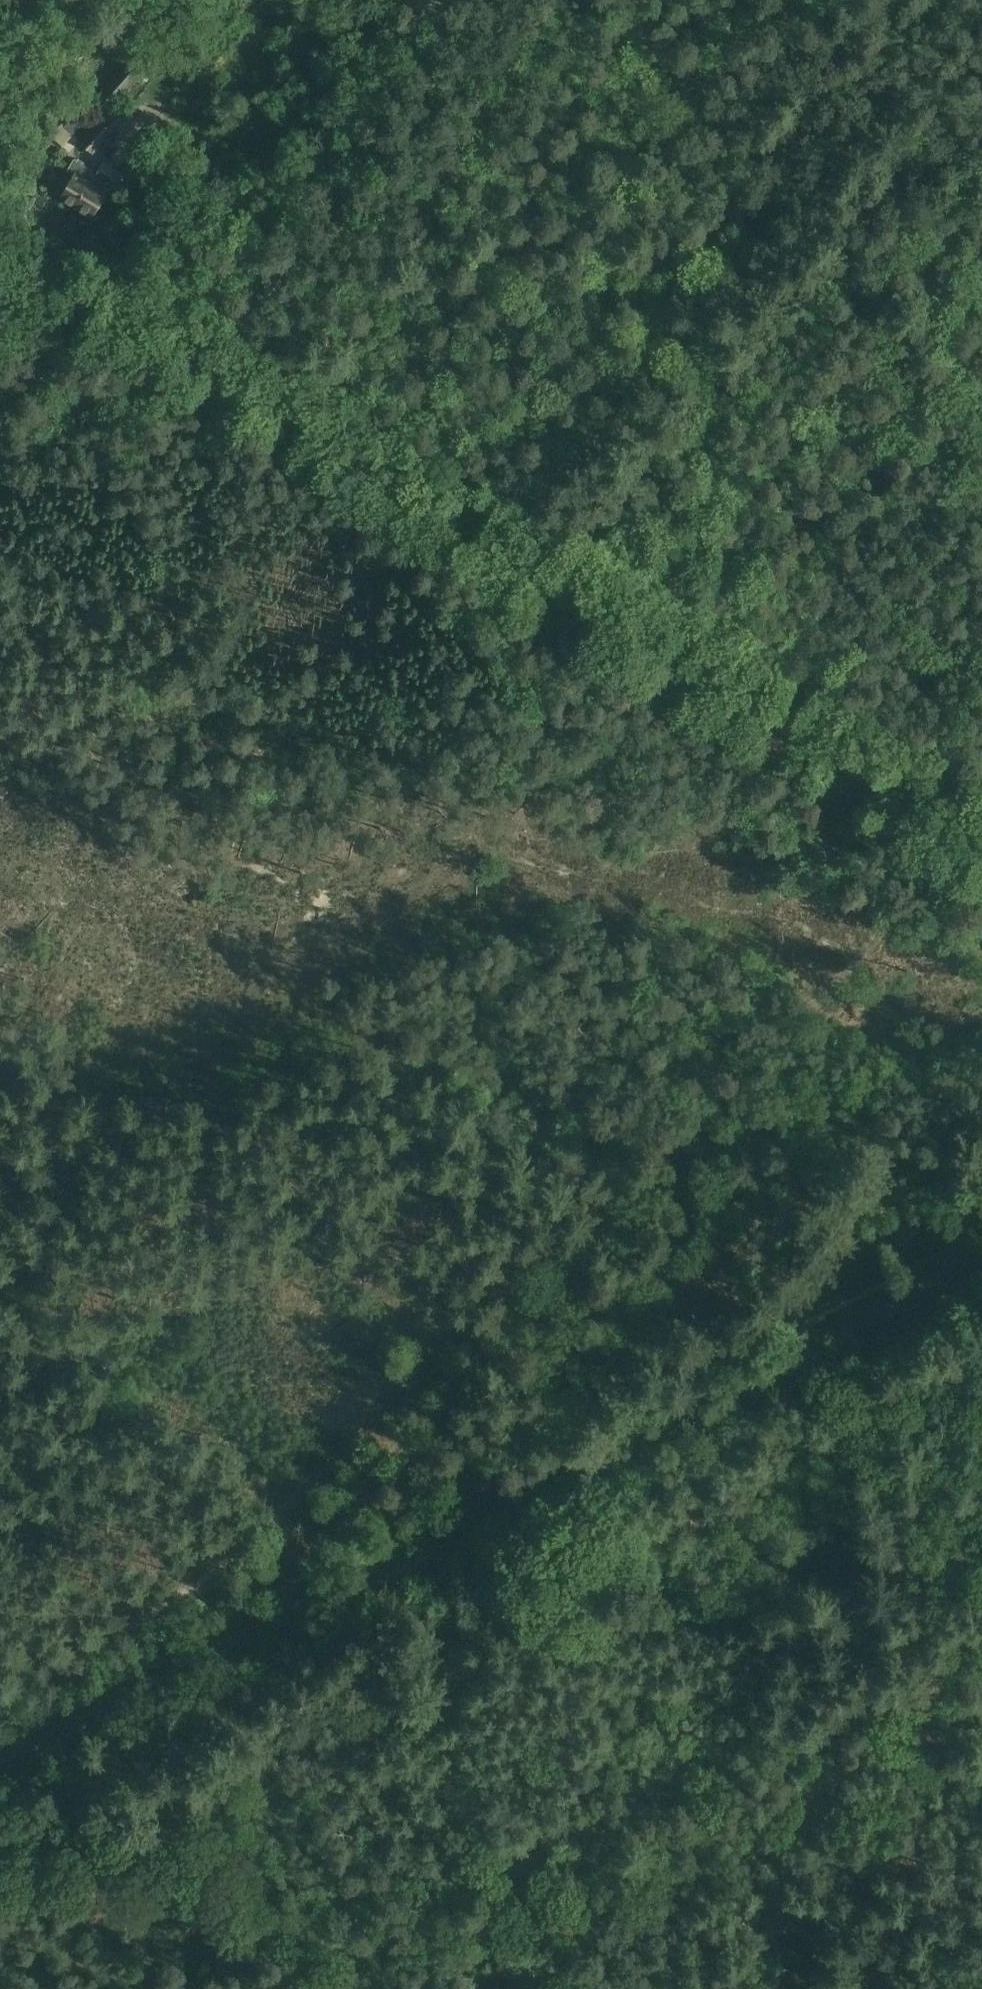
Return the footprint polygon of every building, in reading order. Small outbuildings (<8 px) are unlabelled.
[(96,154),(115,132),(109,127),(116,120),(107,113),(140,75),(125,62),(85,107),(97,117),(79,139),(96,154)] [(80,163),(59,197),(90,216),(112,181),(80,163)]
